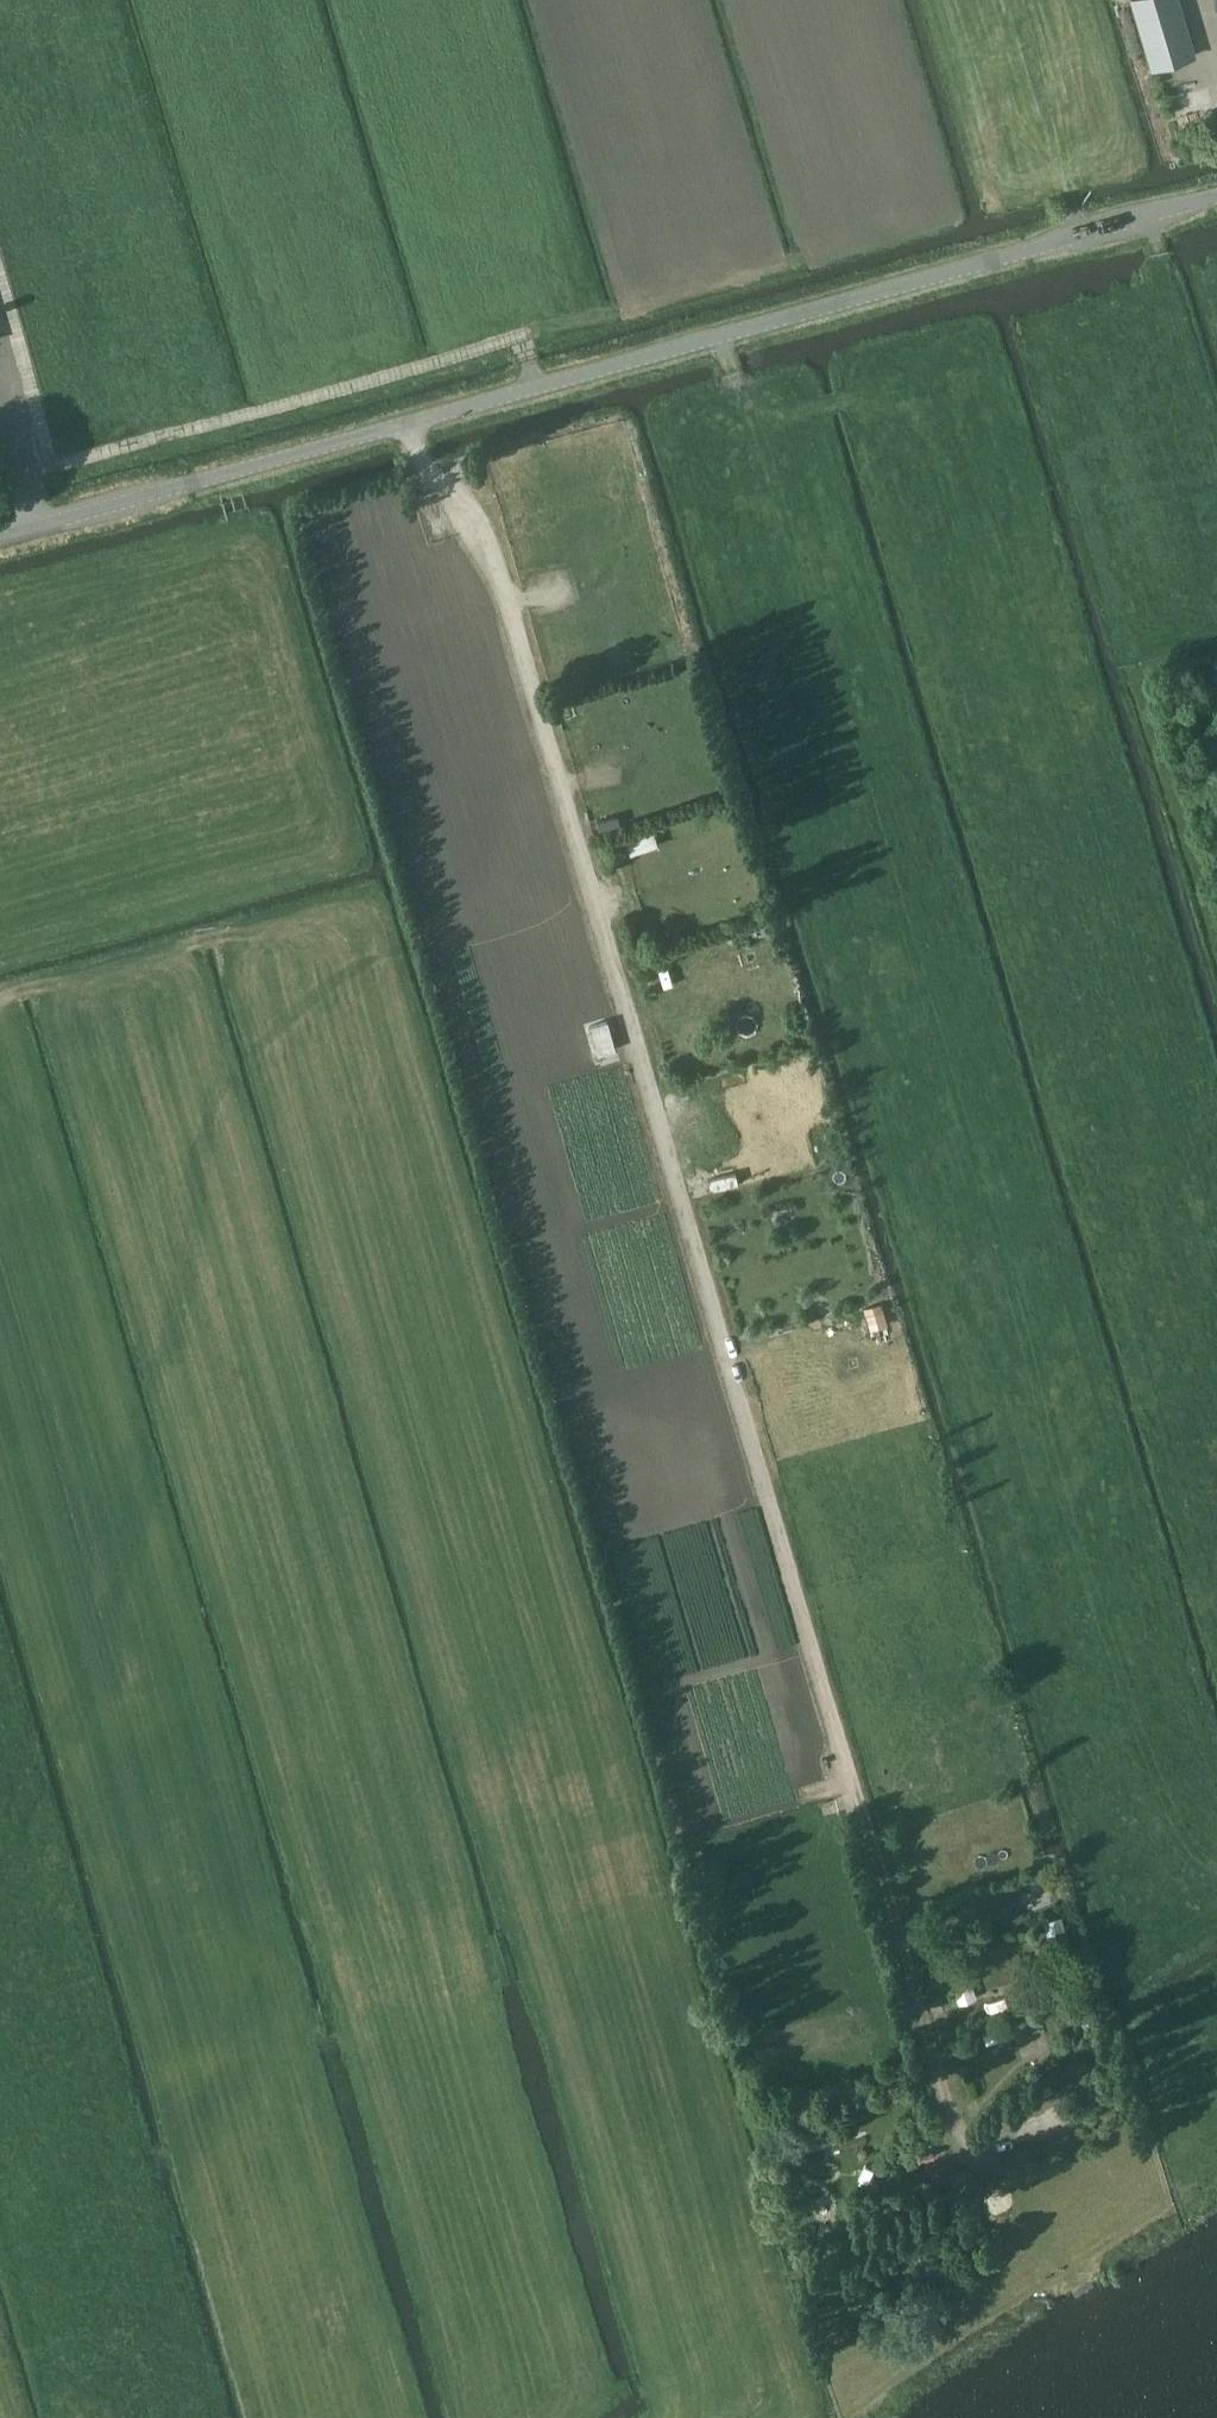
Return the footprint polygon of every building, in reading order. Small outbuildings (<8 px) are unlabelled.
[(1153,67),(1194,55),(1179,2),(1150,11),(1147,0),(1133,0),(1153,67)] [(893,2156),(912,2192),(956,2168),(937,2132),(893,2156)]
